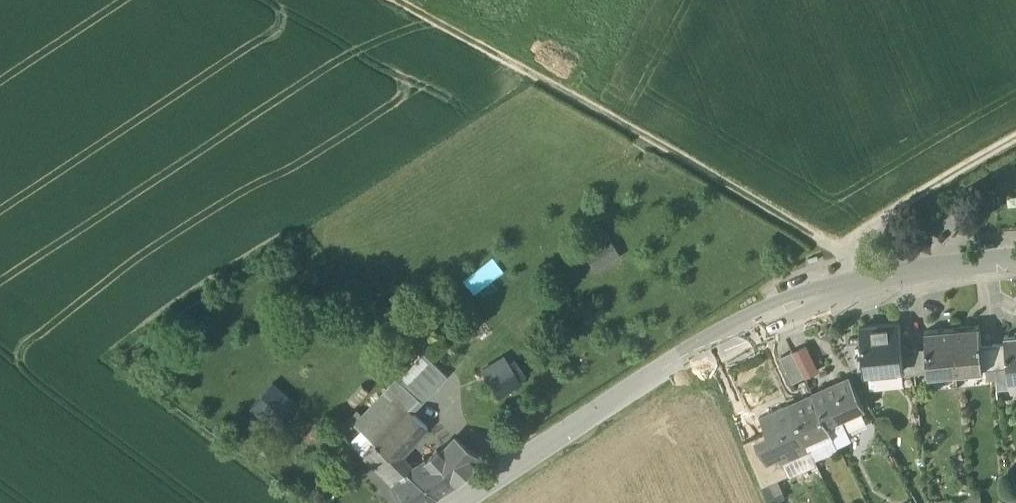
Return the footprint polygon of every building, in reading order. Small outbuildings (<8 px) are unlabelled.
[(608,235),(581,252),(594,273),(621,256),(608,235)] [(463,275),(470,289),(502,273),(496,259),(463,275)] [(900,323),(860,326),(864,370),(869,370),(871,387),(904,384),(903,374),(902,367),(904,367),(902,350),(900,323)] [(979,325),(952,327),(956,371),(983,369),(981,345),(979,325)] [(952,327),(924,330),(926,347),(928,371),(929,373),(956,371),(952,327)] [(1004,334),(1007,366),(1008,378),(1015,378),(1015,333),(1004,334)] [(1005,342),(993,343),(995,367),(1007,366),(1005,342)] [(993,343),(981,345),(983,369),(995,367),(993,343)] [(926,347),(914,348),(916,372),(928,371),(926,347)] [(914,348),(902,350),(904,367),(902,367),(903,374),(916,372),(914,348)] [(805,376),(792,351),(780,357),(793,382),(805,376)] [(424,355),(399,381),(417,398),(421,402),(446,376),(424,355)] [(511,368),(489,381),(497,395),(519,382),(511,368)] [(850,378),(814,394),(826,421),(837,417),(862,406),(850,378)] [(398,381),(356,426),(374,443),(407,407),(408,408),(417,398),(399,381),(398,381)] [(272,383),(250,407),(270,425),(292,401),(272,383)] [(814,394),(789,404),(806,441),(831,431),(826,421),(814,394)] [(789,404),(760,417),(781,461),(810,448),(806,441),(789,404)] [(407,407),(374,443),(395,463),(428,427),(408,408),(407,407)] [(837,417),(826,421),(831,431),(838,445),(848,439),(837,417)] [(761,434),(743,442),(762,485),(781,477),(761,434)] [(411,474),(435,494),(453,483),(478,457),(455,437),(440,452),(436,449),(411,474)] [(435,494),(411,474),(405,473),(395,463),(374,443),(362,457),(392,483),(404,502),(421,502),(435,494)]
